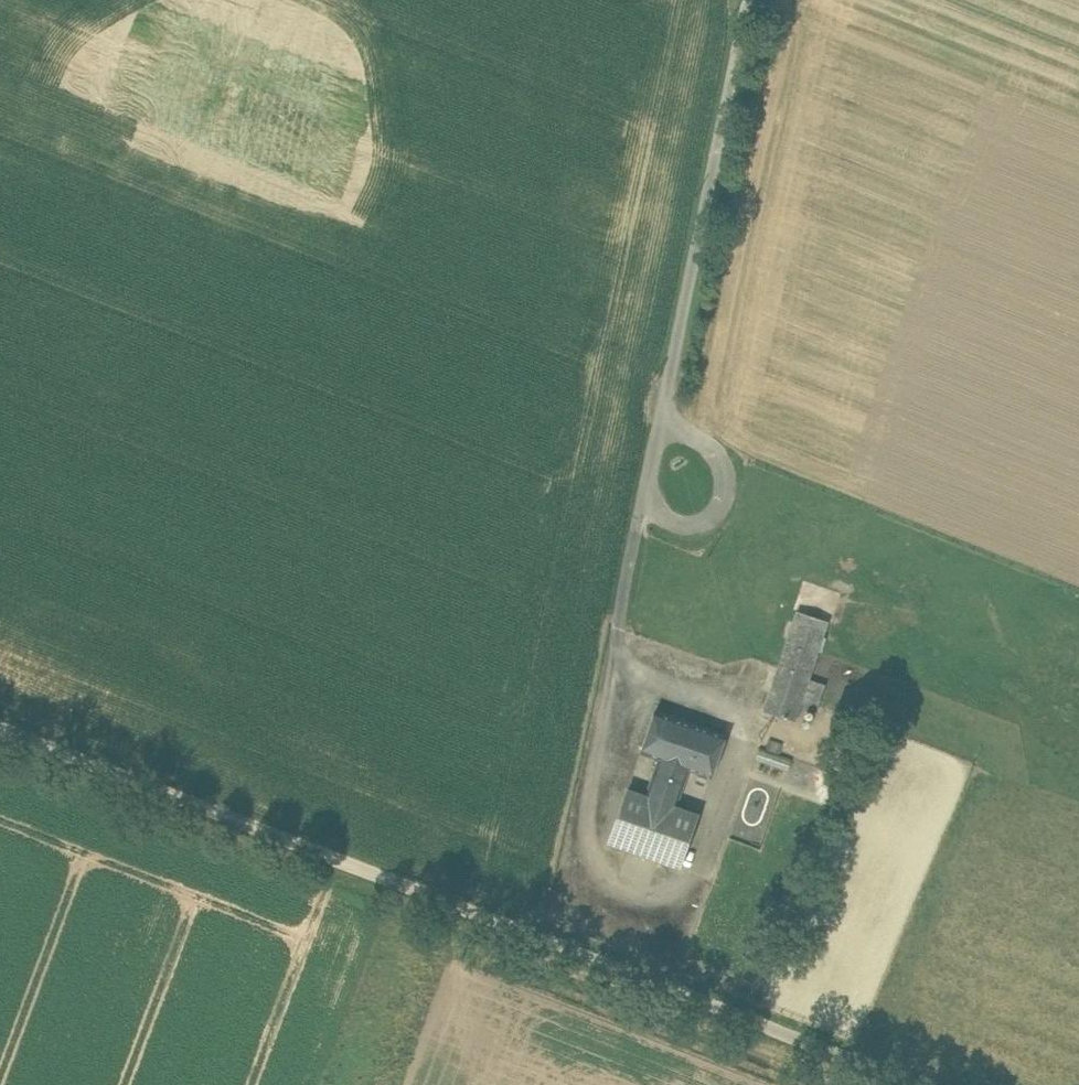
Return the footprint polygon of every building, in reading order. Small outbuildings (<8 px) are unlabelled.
[(798,610),(764,711),(794,721),(828,620),(798,610)] [(692,722),(655,709),(641,751),(659,758),(647,793),(677,803),(689,768),(677,764),(692,722)] [(692,722),(677,764),(689,768),(711,775),(726,734),(692,722)] [(647,793),(629,786),(614,825),(682,849),(685,850),(699,811),(677,803),(647,793)] [(682,849),(614,825),(609,839),(676,863),(682,849)]
